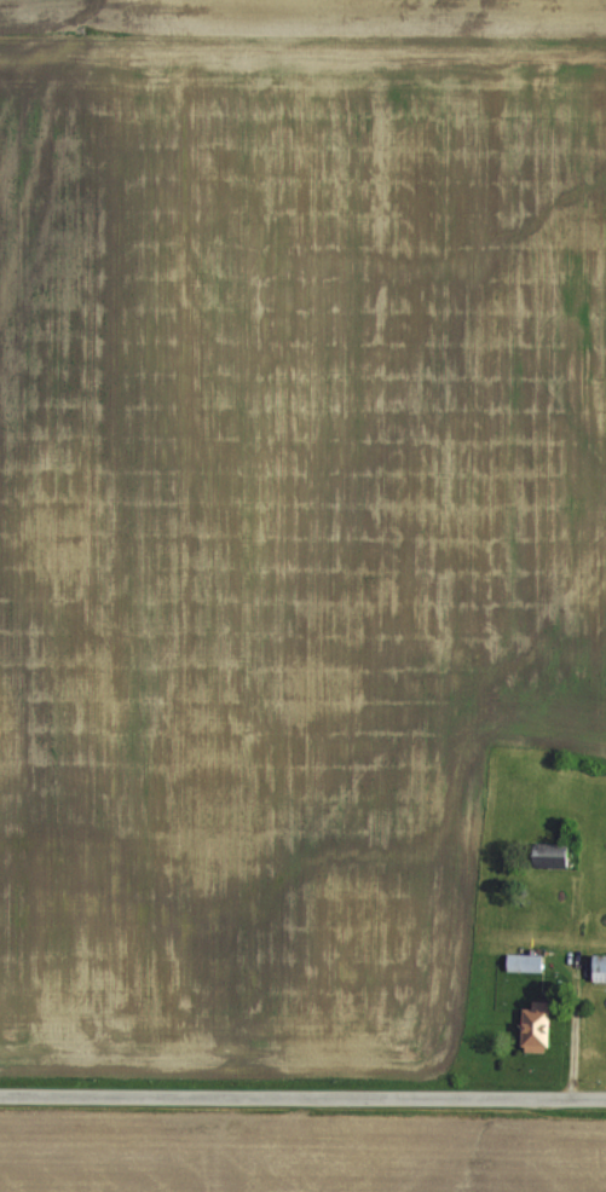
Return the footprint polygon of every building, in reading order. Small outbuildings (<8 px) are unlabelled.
[(539,953),(507,951),(506,968),(538,970),(539,953)] [(593,952),(592,979),(605,979),(605,952),(593,952)] [(548,1050),(549,999),(531,998),(531,1006),(522,1006),(520,1049),(548,1050)]
